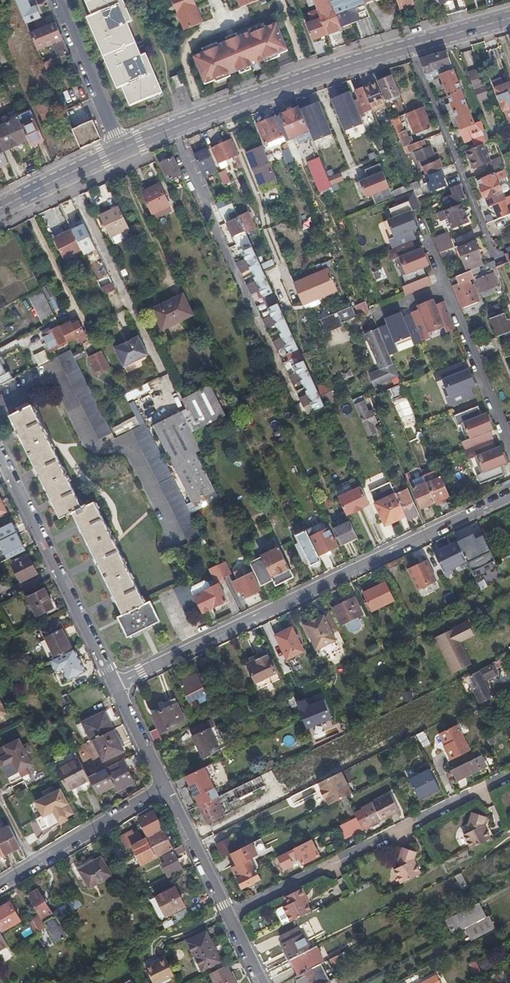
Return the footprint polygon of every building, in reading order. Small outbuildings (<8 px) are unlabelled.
[(27,0),(18,0),(28,23),(32,21),(41,18),(36,6),(31,8),(27,0)] [(93,17),(92,17),(112,68),(122,90),(123,89),(131,108),(144,103),(118,42),(101,0),(86,0),(93,17)] [(118,42),(144,103),(156,97),(140,59),(139,59),(125,27),(127,26),(116,0),(101,0),(118,42)] [(127,26),(130,25),(119,0),(116,0),(127,26)] [(184,30),(203,22),(194,0),(172,0),(184,30)] [(310,13),(317,10),(334,3),(333,0),(305,0),(310,13)] [(334,3),(339,17),(343,26),(370,17),(366,7),(365,2),(364,0),(333,0),(334,3)] [(339,17),(334,3),(317,10),(326,34),(344,28),(343,26),(339,17)] [(312,39),(326,34),(317,10),(310,13),(312,20),(307,23),(312,39)] [(118,91),(122,90),(112,68),(92,17),(88,19),(118,91)] [(45,25),(41,18),(32,21),(35,29),(45,25)] [(60,38),(54,21),(45,25),(35,29),(30,31),(37,48),(52,42),(60,38)] [(193,56),(205,85),(215,80),(215,78),(229,73),(229,74),(239,70),(239,69),(249,64),(250,66),(265,60),(264,58),(273,55),(273,57),(288,50),(277,22),(251,33),(250,31),(217,44),(218,46),(193,56)] [(140,59),(127,26),(125,27),(139,59),(140,59)] [(67,52),(60,38),(52,42),(58,56),(67,52)] [(425,75),(427,80),(440,75),(440,74),(454,69),(447,51),(428,57),(434,72),(425,75)] [(140,59),(156,97),(162,95),(146,56),(140,59)] [(420,59),(425,75),(434,72),(428,57),(420,59)] [(50,61),(43,63),(47,72),(53,70),(50,61)] [(486,86),(480,68),(469,72),(475,90),(486,86)] [(458,122),(460,129),(474,124),(474,123),(454,69),(440,74),(440,75),(451,103),(446,105),(453,123),(458,122)] [(183,86),(179,75),(171,79),(175,89),(183,86)] [(400,94),(392,75),(378,81),(386,100),(400,94)] [(385,103),(376,82),(364,88),(372,108),(385,103)] [(496,88),(506,116),(509,114),(509,83),(496,88)] [(372,108),(364,88),(355,91),(358,99),(354,101),(359,114),(372,108)] [(122,90),(130,109),(131,108),(123,89),(122,90)] [(354,101),(351,92),(332,99),(331,100),(336,113),(337,112),(345,132),(364,124),(359,114),(354,101)] [(52,98),(39,104),(45,120),(58,114),(52,98)] [(320,104),(301,111),(309,131),(314,144),(333,136),(325,117),(326,117),(321,103),(320,104)] [(301,111),(300,107),(288,111),(280,115),(290,138),(309,131),(301,111)] [(431,127),(423,107),(407,114),(415,134),(416,134),(426,129),(431,127)] [(283,137),(275,116),(266,120),(257,124),(265,144),(283,137)] [(18,117),(0,125),(0,127),(9,147),(28,139),(22,125),(18,117)] [(392,120),(403,147),(407,146),(414,143),(411,136),(409,137),(406,130),(404,130),(399,117),(392,120)] [(44,140),(35,119),(22,125),(28,139),(31,145),(44,140)] [(101,139),(92,120),(71,128),(80,149),(101,139)] [(472,140),(475,147),(482,144),(486,142),(482,130),(484,130),(481,121),(474,123),(474,124),(460,129),(465,143),(472,140)] [(2,150),(9,147),(0,127),(0,146),(2,150)] [(211,147),(220,165),(235,158),(238,165),(243,163),(239,155),(238,155),(230,138),(211,147)] [(409,152),(426,146),(424,139),(414,143),(407,146),(409,152)] [(466,152),(474,168),(486,162),(489,171),(503,165),(500,157),(490,160),(482,144),(475,147),(466,152)] [(268,164),(261,146),(245,152),(252,170),(258,186),(262,184),(275,179),(268,164)] [(426,174),(443,167),(437,152),(434,153),(431,146),(414,153),(417,160),(420,159),(426,174)] [(292,160),(287,148),(284,150),(282,150),(287,162),(292,160)] [(204,176),(217,170),(208,149),(194,155),(204,176)] [(329,187),(315,152),(303,157),(317,192),(329,187)] [(182,174),(174,157),(160,163),(168,180),(182,174)] [(391,192),(380,163),(365,170),(368,178),(360,181),(366,197),(372,195),(375,204),(393,196),(391,192)] [(230,182),(225,170),(219,173),(224,184),(230,182)] [(446,186),(441,171),(433,174),(439,189),(446,186)] [(495,173),(482,178),(485,185),(480,187),(484,197),(485,197),(489,206),(492,204),(498,219),(509,214),(509,204),(508,205),(505,197),(495,173)] [(264,190),(277,185),(275,179),(262,184),(264,190)] [(366,197),(360,181),(357,182),(363,199),(366,197)] [(416,190),(414,183),(404,187),(407,193),(414,191),(416,190)] [(160,184),(142,193),(152,214),(170,205),(160,184)] [(463,195),(459,185),(451,188),(454,194),(444,198),(447,207),(468,198),(466,194),(463,195)] [(407,193),(404,187),(391,192),(393,196),(394,198),(401,196),(407,193)] [(421,188),(416,190),(414,191),(417,198),(424,195),(421,188)] [(387,240),(391,250),(411,242),(415,240),(411,231),(416,229),(409,212),(421,208),(418,201),(417,198),(414,191),(407,193),(401,196),(404,203),(397,206),(389,210),(392,218),(386,221),(393,238),(387,240)] [(397,206),(404,203),(401,196),(394,198),(397,206)] [(229,197),(216,203),(219,210),(232,204),(229,197)] [(238,252),(251,246),(248,239),(246,233),(238,217),(232,204),(219,210),(222,216),(233,211),(236,218),(227,223),(237,244),(235,245),(238,252)] [(453,229),(469,222),(462,204),(438,213),(441,221),(448,218),(453,229)] [(129,228),(119,206),(99,216),(110,238),(129,228)] [(256,228),(249,212),(238,217),(246,233),(256,228)] [(94,245),(86,228),(75,234),(82,249),(85,254),(96,248),(94,245)] [(55,238),(65,258),(73,254),(82,249),(75,234),(73,229),(55,238)] [(1,294),(6,306),(41,288),(16,237),(0,245),(0,294),(1,294)] [(452,239),(437,245),(440,253),(445,251),(455,247),(452,239)] [(479,250),(476,241),(458,248),(468,272),(471,270),(484,265),(478,250),(479,250)] [(401,287),(404,295),(428,285),(430,285),(427,276),(425,277),(421,267),(428,265),(421,248),(415,250),(411,242),(391,250),(387,252),(390,261),(398,258),(404,274),(401,275),(405,285),(401,287)] [(263,297),(273,292),(252,247),(242,251),(246,258),(236,262),(241,273),(250,268),(256,280),(247,285),(251,295),(260,290),(263,297)] [(73,254),(75,259),(85,254),(82,249),(73,254)] [(483,297),(501,290),(496,276),(500,274),(495,261),(484,265),(471,270),(475,278),(475,279),(476,279),(483,297)] [(294,283),(302,301),(318,295),(319,298),(338,290),(329,268),(294,283)] [(462,308),(472,304),(472,303),(480,300),(473,284),(471,284),(470,280),(475,278),(471,270),(468,272),(451,278),(453,283),(459,281),(460,283),(453,285),(462,308)] [(82,289),(89,285),(81,272),(75,275),(82,289)] [(109,274),(98,280),(105,295),(116,289),(109,274)] [(56,318),(41,289),(28,296),(43,325),(56,318)] [(193,315),(183,295),(153,309),(163,329),(193,315)] [(318,295),(302,301),(303,305),(319,298),(318,295)] [(411,313),(422,340),(431,336),(428,328),(443,322),(447,332),(456,328),(445,300),(436,304),(433,299),(418,305),(420,309),(411,312),(411,313)] [(354,306),(358,314),(367,310),(364,301),(354,306)] [(289,353),(299,349),(278,303),(268,308),(272,315),(263,319),(267,329),(276,325),(282,337),(273,341),(277,351),(286,347),(289,353)] [(491,313),(501,309),(499,304),(489,308),(491,313)] [(357,317),(352,306),(338,312),(342,323),(357,317)] [(378,329),(389,354),(398,350),(395,341),(410,335),(413,344),(423,340),(422,340),(411,313),(404,316),(402,311),(386,318),(388,323),(378,327),(378,329)] [(342,323),(338,312),(322,319),(326,330),(342,323)] [(498,336),(504,333),(505,337),(509,336),(509,321),(509,320),(507,320),(504,314),(491,319),(498,336)] [(57,319),(49,323),(51,328),(59,324),(57,319)] [(78,321),(71,325),(70,322),(60,326),(68,342),(77,338),(79,342),(87,338),(78,321)] [(60,326),(43,334),(51,351),(68,343),(68,342),(60,326)] [(374,385),(397,376),(389,354),(378,329),(366,334),(381,370),(369,375),(374,385)] [(113,349),(122,368),(149,355),(140,336),(113,349)] [(6,344),(6,345),(11,354),(23,348),(18,338),(6,344)] [(480,353),(493,349),(494,352),(499,350),(495,339),(477,346),(480,353)] [(86,355),(83,349),(73,354),(76,360),(86,355)] [(45,350),(34,355),(38,366),(50,360),(45,350)] [(73,354),(71,350),(58,356),(100,439),(113,432),(111,429),(76,360),(73,354)] [(110,368),(102,351),(89,357),(92,364),(91,364),(96,375),(110,368)] [(315,410),(325,406),(320,395),(304,360),(294,365),(297,372),(289,376),(294,385),(302,381),(307,394),(299,398),(304,407),(312,404),(315,410)] [(449,406),(475,396),(471,387),(475,385),(469,369),(465,370),(462,362),(433,374),(437,382),(445,379),(452,394),(445,397),(449,406)] [(406,392),(402,383),(391,388),(395,397),(406,392)] [(125,400),(150,391),(147,384),(123,392),(125,400)] [(201,449),(192,431),(226,415),(226,414),(211,385),(183,399),(188,409),(182,412),(154,425),(193,503),(196,508),(207,502),(209,505),(220,499),(196,452),(201,449)] [(328,392),(322,395),(326,406),(333,403),(328,392)] [(400,422),(413,417),(403,396),(391,401),(400,422)] [(369,412),(363,400),(355,404),(369,437),(377,433),(372,423),(377,420),(373,410),(369,412)] [(29,401),(15,408),(17,412),(31,405),(29,401)] [(10,415),(60,518),(73,512),(123,614),(117,617),(128,637),(161,621),(151,600),(146,603),(95,501),(83,507),(32,404),(31,405),(17,412),(10,415)] [(462,442),(465,451),(492,440),(494,439),(490,430),(493,429),(486,413),(482,415),(478,406),(453,416),(458,429),(465,426),(470,438),(462,442)] [(231,411),(226,414),(226,415),(228,420),(234,417),(231,411)] [(140,426),(135,416),(122,423),(127,433),(133,430),(140,426)] [(127,433),(122,423),(111,429),(113,432),(116,438),(127,433)] [(192,514),(146,423),(140,426),(133,430),(190,542),(203,536),(192,514)] [(285,435),(277,439),(281,446),(288,442),(285,435)] [(465,451),(464,451),(468,460),(477,456),(484,472),(476,474),(480,484),(492,479),(504,474),(501,465),(506,463),(499,446),(496,448),(492,440),(465,451)] [(424,475),(427,483),(441,477),(438,469),(424,475)] [(427,505),(435,502),(427,483),(424,475),(412,480),(409,472),(405,474),(412,490),(413,489),(421,508),(427,505)] [(444,502),(451,499),(441,477),(427,483),(435,502),(436,505),(444,502)] [(391,485),(371,494),(376,503),(384,522),(386,525),(391,523),(406,516),(396,494),(392,487),(391,485)] [(406,516),(408,519),(420,514),(408,489),(401,492),(398,485),(392,487),(396,494),(406,516)] [(338,497),(347,515),(353,512),(353,514),(358,511),(363,509),(362,508),(370,505),(361,486),(338,497)] [(210,513),(207,507),(194,514),(197,520),(210,513)] [(350,521),(333,528),(341,545),(349,542),(357,538),(350,521)] [(8,557),(24,549),(23,546),(24,546),(19,534),(13,523),(0,529),(0,542),(8,557)] [(311,527),(306,530),(319,556),(329,551),(338,546),(329,528),(315,535),(311,527)] [(244,528),(235,532),(236,533),(238,538),(247,533),(244,528)] [(308,559),(311,566),(313,565),(314,568),(318,566),(322,564),(320,561),(321,561),(319,556),(306,530),(296,535),(299,542),(295,544),(303,559),(304,561),(308,559)] [(475,534),(458,542),(467,561),(473,573),(496,561),(484,535),(477,538),(475,534)] [(446,547),(434,553),(446,576),(454,573),(452,569),(467,561),(458,542),(446,547)] [(280,548),(250,562),(261,586),(275,579),(277,585),(286,581),(294,577),(280,548)] [(21,582),(38,574),(29,555),(24,558),(16,562),(12,564),(21,582)] [(437,581),(427,560),(417,564),(408,568),(419,590),(424,587),(435,582),(437,581)] [(231,574),(225,562),(217,565),(224,578),(231,574)] [(192,586),(191,590),(193,595),(202,613),(215,606),(228,600),(219,583),(225,580),(224,578),(217,565),(209,569),(216,584),(211,587),(209,582),(205,580),(192,586)] [(261,590),(252,572),(232,582),(237,592),(240,591),(243,598),(252,594),(261,590)] [(193,617),(202,613),(193,595),(191,590),(187,582),(173,588),(190,623),(195,621),(193,617)] [(375,587),(364,592),(368,602),(365,603),(367,607),(370,606),(373,611),(395,600),(386,582),(375,587)] [(438,588),(435,582),(424,587),(427,593),(438,588)] [(50,598),(45,588),(28,596),(30,601),(37,616),(54,608),(50,598)] [(363,614),(355,597),(344,602),(333,607),(342,625),(346,622),(350,631),(355,632),(361,629),(363,625),(359,617),(363,614)] [(33,618),(37,616),(30,601),(26,603),(33,618)] [(325,615),(305,624),(317,649),(337,640),(333,633),(339,631),(330,612),(325,615)] [(40,638),(52,660),(73,650),(66,636),(58,621),(42,630),(45,636),(40,638)] [(467,621),(432,636),(449,674),(470,665),(460,642),(474,636),(467,621)] [(304,651),(292,627),(284,631),(276,635),(287,659),(304,651)] [(62,683),(86,672),(80,660),(75,649),(73,650),(52,660),(51,660),(62,683)] [(259,689),(280,679),(268,653),(255,659),(257,663),(248,666),(259,689)] [(493,697),(488,687),(485,682),(488,680),(497,676),(496,673),(499,672),(497,668),(509,662),(509,654),(494,662),(495,664),(471,676),(477,687),(474,689),(479,699),(481,703),(493,697)] [(217,668),(211,655),(203,658),(209,671),(217,668)] [(431,674),(439,688),(445,685),(437,671),(431,674)] [(180,682),(190,702),(197,698),(206,693),(207,693),(202,684),(206,683),(200,673),(197,674),(189,678),(180,682)] [(200,703),(209,699),(206,693),(197,698),(200,703)] [(298,706),(294,695),(289,698),(293,708),(298,706)] [(301,709),(312,705),(308,696),(298,701),(301,709)] [(161,733),(186,720),(175,698),(169,701),(166,703),(165,702),(163,701),(162,701),(161,701),(160,701),(159,702),(159,703),(158,704),(158,705),(159,706),(161,711),(152,715),(161,733)] [(471,707),(472,707),(481,703),(479,699),(469,703),(471,707)] [(248,702),(242,704),(248,716),(253,714),(248,702)] [(474,712),(483,708),(481,703),(472,707),(474,712)] [(82,722),(91,741),(93,740),(114,730),(110,720),(105,711),(82,722)] [(203,758),(221,749),(211,728),(216,725),(213,718),(195,727),(189,729),(203,758)] [(471,751),(457,725),(440,733),(445,744),(444,745),(451,760),(471,751)] [(150,732),(156,745),(163,741),(157,729),(150,732)] [(119,741),(114,730),(93,740),(103,761),(124,751),(119,741)] [(430,743),(424,731),(417,735),(423,747),(430,743)] [(20,739),(0,749),(0,761),(11,783),(22,777),(19,771),(33,764),(27,754),(32,752),(28,744),(24,746),(20,739)] [(329,756),(325,748),(314,754),(318,762),(329,756)] [(56,767),(72,798),(94,787),(89,776),(75,751),(53,761),(56,767)] [(458,781),(487,767),(481,755),(481,756),(453,769),(458,781)] [(97,772),(89,776),(94,787),(98,794),(114,786),(116,791),(134,782),(129,772),(123,760),(107,768),(109,773),(99,778),(97,772)] [(205,767),(186,776),(193,790),(200,805),(211,800),(207,791),(213,788),(215,788),(205,767)] [(277,773),(282,784),(294,778),(289,767),(277,773)] [(440,789),(429,768),(409,778),(420,800),(440,789)] [(282,784),(268,791),(269,794),(255,800),(260,811),(316,784),(310,771),(294,778),(282,784)] [(342,772),(319,783),(322,789),(320,790),(324,799),(326,798),(330,805),(341,799),(347,796),(352,793),(342,772)] [(202,810),(204,815),(222,807),(230,803),(230,804),(240,799),(240,798),(266,786),(266,785),(270,783),(267,775),(262,778),(261,776),(217,797),(211,800),(200,805),(199,806),(202,810)] [(66,797),(61,788),(54,792),(52,788),(43,791),(46,797),(36,801),(44,816),(39,818),(44,828),(74,812),(69,803),(63,806),(60,800),(66,797)] [(211,800),(217,797),(213,788),(207,791),(211,800)] [(400,811),(391,793),(354,812),(355,813),(357,817),(363,829),(400,811)] [(354,812),(347,796),(341,799),(350,815),(355,813),(354,812)] [(228,820),(222,807),(204,815),(203,816),(206,822),(210,829),(228,820)] [(158,819),(154,811),(139,818),(148,836),(163,828),(158,819)] [(487,817),(473,812),(468,826),(471,831),(464,834),(471,848),(491,838),(484,824),(487,817)] [(363,829),(357,817),(348,821),(354,834),(358,832),(363,841),(368,839),(363,829)] [(10,826),(0,830),(0,846),(5,854),(21,846),(10,826)] [(164,829),(132,845),(141,864),(173,848),(169,839),(164,829)] [(134,831),(120,837),(122,840),(125,848),(138,842),(143,839),(139,831),(135,833),(134,831)] [(312,840),(294,848),(288,852),(277,857),(283,867),(284,870),(294,865),(293,862),(300,859),(303,865),(320,856),(312,840)] [(237,851),(232,841),(218,847),(221,852),(223,857),(231,853),(237,851)] [(232,867),(237,877),(242,888),(248,885),(248,886),(256,882),(255,881),(261,879),(255,868),(250,858),(258,855),(252,843),(237,851),(231,853),(237,865),(232,867)] [(183,845),(173,850),(174,851),(176,856),(186,851),(183,845)] [(414,860),(417,852),(403,847),(398,860),(401,866),(394,869),(401,883),(421,873),(414,860)] [(176,856),(174,851),(163,856),(166,863),(162,865),(169,877),(184,870),(179,862),(176,856)] [(80,870),(90,887),(111,875),(101,857),(80,870)] [(467,884),(461,873),(456,875),(462,887),(467,884)] [(181,896),(176,887),(156,897),(166,916),(186,906),(181,896)] [(292,921),(312,911),(307,902),(310,901),(307,895),(303,888),(285,897),(289,904),(284,906),(279,909),(278,912),(285,925),(292,921)] [(53,913),(38,889),(28,895),(39,914),(43,919),(53,913)] [(78,897),(57,909),(58,910),(62,917),(83,905),(78,897)] [(10,902),(1,907),(0,908),(0,928),(2,931),(21,920),(10,902)] [(480,902),(445,920),(453,935),(465,928),(487,917),(480,902)] [(43,919),(45,923),(57,916),(59,919),(62,917),(58,910),(53,913),(43,919)] [(272,911),(249,918),(253,930),(275,923),(272,911)] [(43,919),(39,914),(32,918),(39,930),(47,926),(45,923),(43,919)] [(59,919),(57,916),(45,923),(47,926),(57,943),(69,936),(59,919)] [(492,921),(490,916),(487,917),(465,928),(471,941),(496,928),(492,921)] [(302,933),(299,926),(280,936),(283,942),(281,943),(290,959),(291,958),(312,948),(304,932),(302,933)] [(30,927),(21,932),(25,938),(33,933),(30,927)] [(210,939),(206,930),(187,940),(203,972),(220,964),(222,963),(210,939)] [(291,958),(299,974),(321,964),(325,961),(317,946),(312,948),(291,958)] [(349,957),(346,951),(330,959),(333,965),(349,957)] [(175,975),(165,956),(153,962),(154,964),(146,968),(154,982),(158,982),(175,975)] [(492,967),(487,958),(479,962),(484,972),(492,967)] [(479,979),(484,976),(476,961),(471,963),(479,979)] [(300,982),(324,982),(328,981),(329,980),(321,964),(299,974),(297,976),(300,982)] [(234,979),(227,965),(210,973),(215,982),(236,982),(234,979)]
